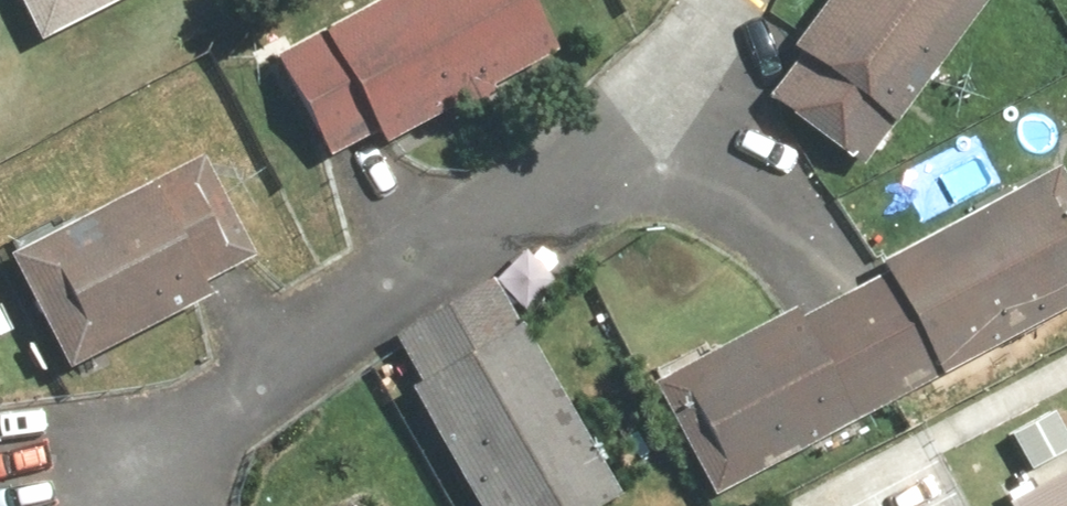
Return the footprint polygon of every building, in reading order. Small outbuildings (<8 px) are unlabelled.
[(37,40),(114,0),(17,0),(37,40)] [(272,63),(328,164),(374,138),(380,149),(553,53),(523,0),(388,0),(272,63)] [(790,51),(800,58),(767,103),(865,173),(987,2),(984,0),(827,0),(790,51)] [(200,155),(6,260),(66,371),(211,294),(204,281),(253,255),(200,155)] [(878,261),(940,378),(1066,311),(1066,187),(1057,168),(878,261)] [(794,305),(649,384),(670,425),(694,412),(710,443),(688,454),(709,495),(929,380),(875,278),(800,317),(794,305)] [(392,337),(418,381),(404,389),(474,505),(600,505),(619,494),(488,279),(392,337)] [(1006,505),(1066,505),(1066,472),(1006,505)]
